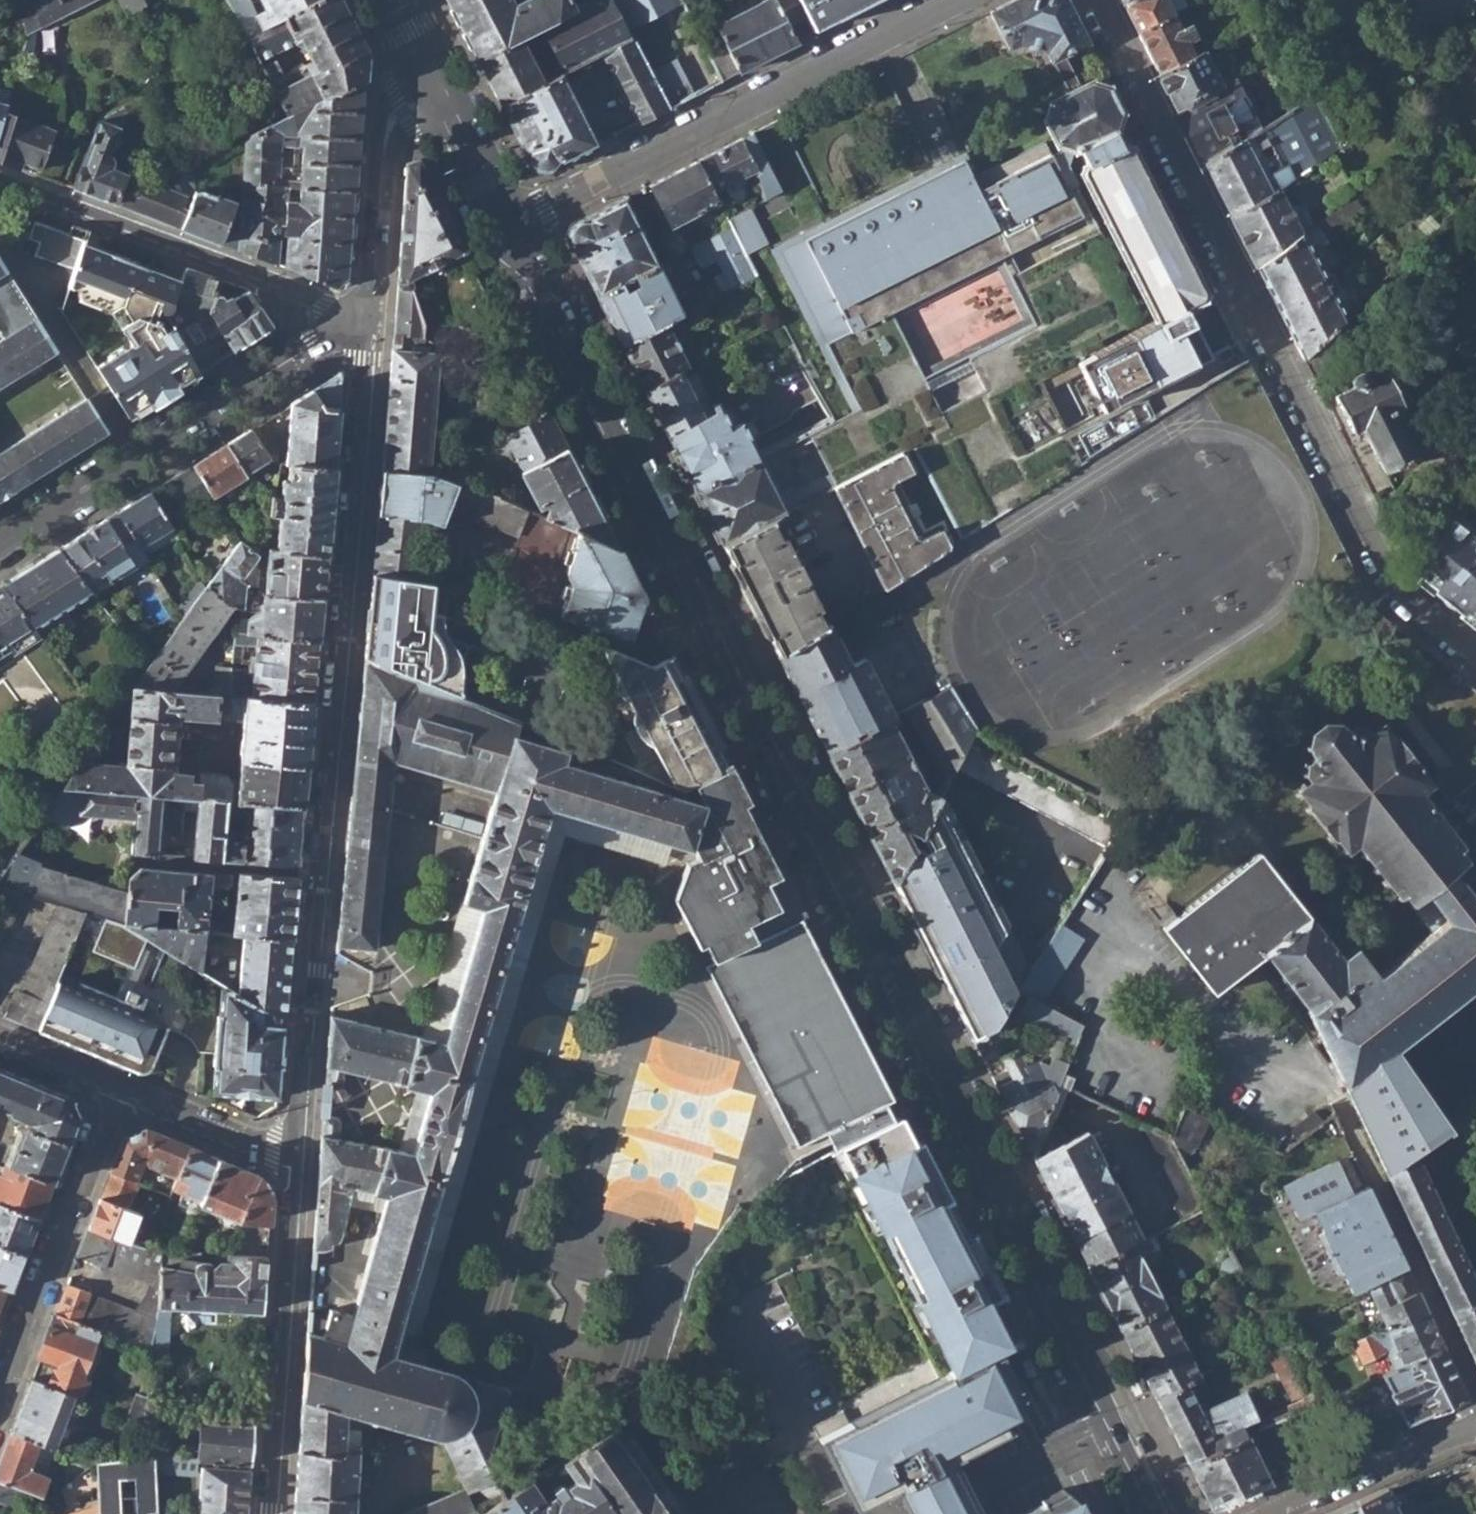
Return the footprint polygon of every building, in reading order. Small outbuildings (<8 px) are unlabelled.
[(27,32),(36,27),(88,0),(20,0),(19,1),(27,32)] [(129,15),(148,6),(145,0),(121,0),(129,15)] [(272,9),(259,15),(251,0),(228,0),(246,34),(313,0),(268,0),(272,9)] [(289,115),(365,76),(365,71),(366,52),(343,6),(339,0),(313,0),(246,34),(260,58),(302,37),(313,59),(307,63),(312,72),(277,90),(289,115)] [(514,4),(512,0),(448,0),(465,34),(476,56),(520,34),(542,22),(573,6),(570,0),(522,0),(514,4)] [(633,36),(628,26),(681,0),(586,0),(573,6),(542,22),(556,50),(567,70),(604,51),(633,36)] [(723,79),(814,33),(813,30),(798,0),(762,0),(717,23),(726,40),(709,50),(723,79)] [(853,412),(887,395),(913,445),(915,448),(962,539),(1248,360),(1239,343),(1208,357),(1184,308),(1204,299),(1205,290),(1192,270),(1192,264),(1189,264),(1181,246),(1182,243),(1177,242),(1169,224),(1169,219),(1166,219),(1157,203),(1159,201),(1157,197),(1154,197),(1146,180),(1146,174),(1143,174),(1135,156),(1136,153),(1126,148),(1121,148),(1114,134),(1117,132),(1120,115),(1122,113),(1110,88),(1107,90),(1088,83),(1081,87),(1065,55),(1089,45),(1066,0),(1014,0),(991,12),(1009,50),(1019,45),(1047,53),(1053,63),(1069,93),(1052,100),(1047,121),(1060,146),(1065,148),(1052,156),(1045,142),(973,179),(966,163),(970,161),(966,153),(961,155),(952,160),(932,170),(826,224),(803,235),(780,247),(853,412)] [(813,30),(832,21),(873,0),(798,0),(813,30)] [(832,21),(834,23),(878,0),(873,0),(832,21)] [(1166,0),(1131,0),(1124,3),(1138,30),(1173,14),(1166,0)] [(1187,7),(1173,14),(1177,22),(1190,15),(1187,7)] [(1180,31),(1177,22),(1173,14),(1138,30),(1160,74),(1195,56),(1187,42),(1197,36),(1191,26),(1180,31)] [(1239,24),(1243,31),(1252,27),(1248,20),(1239,24)] [(35,50),(36,27),(27,32),(16,67),(29,70),(35,50)] [(500,103),(543,81),(520,34),(476,56),(487,76),(500,103)] [(633,36),(604,51),(640,122),(669,107),(652,74),(633,36)] [(225,55),(234,70),(244,65),(236,49),(225,55)] [(567,70),(556,50),(545,55),(556,75),(567,70)] [(1195,56),(1160,74),(1177,107),(1237,77),(1244,73),(1242,70),(1219,83),(1203,52),(1195,56)] [(263,64),(272,82),(284,73),(276,56),(263,64)] [(678,60),(652,74),(669,107),(695,94),(678,60)] [(570,76),(567,70),(556,75),(543,81),(500,103),(514,130),(531,162),(536,168),(544,169),(598,143),(566,78),(570,76)] [(289,115),(248,136),(245,181),(289,185),(301,186),(357,189),(359,155),(360,143),(362,110),(365,76),(289,115)] [(1204,162),(1263,128),(1255,113),(1257,109),(1251,96),(1246,95),(1237,77),(1177,107),(1204,162)] [(5,107),(4,114),(12,117),(22,82),(13,79),(5,107)] [(1204,162),(1231,214),(1280,187),(1297,175),(1337,147),(1314,98),(1263,128),(1204,162)] [(102,115),(99,122),(118,130),(126,110),(123,105),(102,115)] [(40,170),(50,142),(53,133),(12,117),(4,114),(0,126),(0,160),(8,163),(12,164),(13,159),(40,170)] [(97,196),(114,203),(123,175),(110,169),(113,162),(108,154),(118,130),(99,122),(74,188),(97,196)] [(751,134),(741,139),(758,171),(755,172),(764,201),(771,198),(770,193),(779,188),(751,134)] [(719,150),(698,161),(714,194),(755,172),(758,171),(741,139),(719,150)] [(39,174),(57,181),(69,149),(50,142),(40,170),(39,174)] [(208,156),(214,166),(227,159),(222,149),(208,156)] [(398,287),(394,345),(426,343),(426,337),(425,319),(412,277),(431,269),(446,263),(446,258),(465,250),(417,160),(406,164),(398,287)] [(661,181),(650,186),(671,227),(719,203),(714,194),(698,161),(661,181)] [(178,171),(183,196),(192,194),(189,166),(178,171)] [(125,171),(123,175),(114,203),(122,206),(126,193),(143,180),(125,171)] [(190,231),(223,243),(229,224),(236,203),(207,191),(192,194),(183,196),(178,171),(144,189),(143,200),(126,193),(122,206),(190,231)] [(1231,214),(1258,267),(1303,234),(1285,198),(1304,188),(1297,175),(1280,187),(1231,214)] [(357,189),(301,186),(300,201),(288,199),(289,185),(245,181),(241,225),(239,249),(276,263),(280,223),(297,225),(297,232),(291,232),(288,267),(340,289),(351,276),(354,228),(356,205),(357,189)] [(658,267),(624,199),(578,221),(569,233),(568,240),(597,298),(658,267)] [(727,220),(731,228),(745,255),(767,245),(749,209),(727,220)] [(61,262),(73,267),(82,242),(87,228),(75,224),(72,233),(61,262)] [(241,225),(229,224),(223,243),(239,249),(241,225)] [(706,242),(693,248),(705,270),(719,263),(733,290),(757,277),(745,255),(731,228),(706,242)] [(684,253),(693,248),(706,242),(699,229),(678,240),(684,253)] [(1258,267),(1303,356),(1344,317),(1332,294),(1337,289),(1330,274),(1324,277),(1303,234),(1258,267)] [(183,281),(109,253),(82,242),(73,267),(66,287),(76,291),(104,302),(113,316),(129,340),(132,346),(96,367),(128,418),(134,415),(131,410),(149,400),(151,404),(177,387),(175,384),(191,374),(194,377),(198,374),(190,359),(168,320),(175,304),(183,281)] [(0,261),(0,333),(3,338),(0,340),(0,386),(38,362),(67,409),(11,445),(0,427),(0,498),(2,497),(107,431),(83,393),(0,261)] [(669,261),(658,267),(661,272),(671,266),(669,261)] [(183,281),(175,304),(208,317),(218,294),(222,279),(189,266),(183,281)] [(658,267),(597,298),(607,319),(621,347),(667,324),(683,316),(661,272),(658,267)] [(273,328),(248,288),(232,298),(218,294),(208,317),(215,319),(222,330),(226,338),(234,352),(273,328)] [(104,302),(76,291),(76,292),(74,296),(78,303),(113,316),(104,302)] [(208,317),(175,304),(168,320),(190,359),(221,341),(226,338),(222,330),(215,319),(208,317)] [(667,324),(621,347),(644,391),(683,371),(690,368),(667,324)] [(129,340),(93,363),(96,367),(132,346),(129,340)] [(391,372),(390,382),(436,384),(438,353),(408,350),(410,346),(394,345),(391,372)] [(1347,443),(1373,494),(1393,483),(1387,472),(1429,448),(1430,438),(1424,427),(1413,423),(1386,369),(1367,379),(1364,373),(1361,372),(1354,375),(1351,379),(1353,385),(1325,400),(1347,443)] [(271,461),(290,463),(335,467),(337,437),(343,374),(341,371),(290,403),(287,452),(280,451),(261,421),(250,428),(269,458),(271,461)] [(683,371),(644,391),(666,434),(706,414),(683,371)] [(191,374),(175,384),(177,387),(194,377),(191,374)] [(430,463),(435,395),(436,384),(390,382),(382,471),(429,474),(449,481),(449,461),(440,459),(439,464),(430,463)] [(444,385),(436,384),(435,395),(444,395),(444,385)] [(695,491),(720,547),(772,520),(787,512),(833,488),(901,454),(915,448),(913,445),(887,395),(853,412),(808,435),(829,476),(793,494),(791,487),(778,494),(760,459),(695,491)] [(149,400),(131,410),(134,415),(151,404),(149,400)] [(706,414),(666,434),(695,491),(760,459),(764,456),(747,422),(733,430),(721,406),(706,414)] [(568,451),(549,416),(507,438),(514,453),(509,456),(520,476),(568,451)] [(269,458),(250,428),(225,444),(244,474),(269,458)] [(244,474),(225,444),(194,464),(209,488),(215,498),(246,478),(244,474)] [(617,549),(568,451),(520,476),(539,509),(545,506),(548,513),(546,516),(581,533),(617,549)] [(833,488),(883,589),(948,548),(940,532),(918,542),(914,540),(889,489),(892,482),(910,473),(901,454),(833,488)] [(280,517),(277,549),(327,556),(331,510),(335,467),(290,463),(289,480),(283,480),(281,492),(273,491),(273,494),(271,507),(271,522),(274,522),(274,516),(280,517)] [(209,488),(194,464),(173,477),(182,491),(189,501),(200,494),(209,488)] [(501,486),(516,479),(509,466),(494,473),(501,486)] [(429,474),(382,471),(378,519),(422,524),(440,526),(450,498),(462,502),(458,514),(517,536),(526,509),(449,481),(429,474)] [(172,497),(182,491),(173,477),(164,482),(172,497)] [(1475,625),(1475,482),(1449,516),(1411,569),(1415,576),(1475,625)] [(206,503),(216,498),(215,498),(209,488),(200,494),(206,503)] [(149,492),(118,511),(140,548),(171,528),(149,492)] [(263,504),(271,507),(273,494),(259,498),(263,504)] [(118,511),(78,537),(113,581),(147,558),(140,548),(118,511)] [(378,519),(373,574),(417,580),(422,524),(378,519)] [(818,608),(772,520),(720,547),(776,653),(809,637),(826,628),(816,609),(818,608)] [(234,530),(239,539),(244,545),(254,546),(244,529),(234,530)] [(643,599),(617,549),(581,533),(565,577),(574,580),(560,619),(628,641),(643,599)] [(78,537),(57,550),(79,577),(91,592),(93,595),(113,581),(78,537)] [(239,539),(206,587),(227,602),(241,605),(243,605),(244,595),(245,585),(257,586),(257,564),(260,561),(261,547),(254,546),(244,545),(239,539)] [(267,548),(261,547),(260,561),(257,564),(257,586),(245,585),(244,595),(324,595),(325,578),(327,556),(277,549),(267,548)] [(57,550),(3,584),(24,612),(36,627),(91,592),(79,577),(57,550)] [(365,661),(411,679),(453,697),(455,678),(459,679),(457,661),(441,636),(436,615),(426,615),(430,582),(417,580),(373,574),(365,661)] [(179,607),(185,616),(206,587),(200,580),(179,607)] [(0,586),(0,726),(20,712),(48,749),(97,711),(36,627),(24,612),(3,584),(0,586)] [(185,616),(134,684),(170,688),(224,610),(240,612),(241,605),(227,602),(206,587),(185,616)] [(321,618),(324,595),(244,595),(243,605),(260,606),(246,618),(240,618),(239,632),(319,640),(321,618)] [(239,632),(240,618),(228,617),(224,641),(235,642),(236,632),(239,632)] [(809,637),(776,653),(827,752),(895,717),(865,659),(850,667),(829,626),(826,628),(809,637)] [(316,674),(319,640),(239,632),(236,632),(235,642),(233,660),(249,661),(248,670),(254,670),(253,687),(245,687),(246,669),(232,668),(231,694),(314,702),(316,674)] [(629,672),(653,712),(686,783),(725,763),(672,659),(667,662),(635,653),(629,672)] [(394,763),(490,792),(506,735),(513,737),(517,723),(453,697),(411,679),(365,661),(357,742),(378,748),(378,758),(394,763)] [(214,693),(231,694),(232,668),(216,667),(214,693)] [(164,795),(173,796),(228,800),(251,802),(274,804),(305,806),(314,702),(231,694),(214,693),(177,689),(170,688),(134,684),(62,787),(137,793),(164,795)] [(906,712),(947,778),(953,768),(968,744),(974,734),(975,731),(951,690),(906,712)] [(1470,864),(1465,860),(1468,857),(1466,855),(1463,857),(1458,850),(1466,843),(1463,839),(1460,842),(1452,833),(1455,829),(1451,825),(1448,828),(1440,818),(1444,815),(1440,810),(1437,813),(1431,805),(1434,802),(1431,798),(1426,802),(1421,795),(1426,791),(1424,788),(1450,764),(1405,711),(1387,725),(1384,723),(1377,728),(1374,725),(1371,727),(1372,729),(1366,732),(1364,729),(1365,726),(1363,724),(1361,727),(1357,727),(1356,724),(1351,724),(1351,727),(1346,731),(1338,720),(1334,723),(1324,722),(1323,719),(1312,730),(1308,729),(1307,733),(1310,734),(1308,743),(1304,745),(1304,748),(1309,749),(1313,757),(1307,764),(1305,762),(1303,765),(1306,765),(1303,777),(1307,776),(1309,781),(1303,785),(1302,783),(1298,785),(1301,788),(1295,794),(1295,797),(1299,794),(1309,806),(1303,809),(1306,813),(1308,811),(1339,852),(1347,845),(1350,849),(1354,847),(1352,843),(1355,842),(1363,851),(1360,854),(1363,858),(1366,855),(1373,864),(1370,867),(1372,871),(1377,868),(1384,877),(1380,880),(1384,883),(1387,882),(1395,892),(1392,894),(1393,897),(1402,891),(1408,898),(1406,901),(1409,904),(1413,903),(1431,924),(1430,931),(1375,974),(1356,953),(1342,963),(1255,853),(1160,929),(1211,994),(1265,951),(1306,1009),(1347,1095),(1475,1369),(1475,1285),(1416,1156),(1422,1153),(1418,1145),(1446,1127),(1391,1048),(1475,981),(1475,860),(1470,864)] [(887,871),(894,886),(939,795),(925,788),(916,772),(919,771),(916,763),(913,765),(890,720),(873,728),(827,752),(887,871)] [(683,848),(684,847),(696,803),(631,785),(632,779),(610,773),(608,777),(558,763),(560,751),(513,737),(506,735),(490,792),(459,904),(478,909),(439,1042),(422,1038),(332,1015),(325,1086),(339,1090),(343,1088),(346,1075),(413,1091),(425,1094),(408,1155),(396,1151),(338,1139),(341,1124),(338,1117),(324,1114),(313,1250),(323,1249),(334,1243),(339,1235),(354,1191),(383,1197),(352,1314),(329,1308),(326,1319),(309,1314),(308,1332),(345,1341),(411,1363),(454,1206),(433,1198),(545,808),(652,839),(683,848)] [(376,952),(394,763),(378,758),(378,748),(357,742),(338,948),(376,952)] [(968,744),(953,768),(1108,852),(1122,828),(968,744)] [(686,783),(696,803),(684,847),(683,848),(688,854),(681,857),(670,896),(694,945),(701,941),(708,955),(699,959),(791,1139),(820,1125),(828,1142),(887,1112),(879,1094),(884,1091),(792,913),(800,909),(778,867),(773,869),(738,798),(742,796),(725,763),(686,783)] [(1455,806),(1475,789),(1475,765),(1443,791),(1455,806)] [(79,814),(134,818),(137,793),(62,787),(45,812),(42,816),(66,827),(79,808),(79,814)] [(160,856),(164,795),(137,793),(134,818),(133,844),(132,853),(160,856)] [(911,919),(944,985),(972,1039),(994,1027),(1018,990),(1031,970),(997,904),(990,907),(973,872),(980,869),(963,836),(956,840),(947,822),(954,818),(943,797),(939,795),(894,886),(911,919)] [(201,858),(223,860),(228,800),(173,796),(172,833),(191,835),(193,806),(203,806),(201,858)] [(245,862),(299,868),(305,806),(274,804),(251,802),(228,800),(223,860),(245,862)] [(645,860),(652,839),(545,808),(433,1198),(454,1206),(558,836),(645,860)] [(963,836),(954,818),(947,822),(956,840),(963,836)] [(15,856),(5,842),(0,848),(0,877),(15,856)] [(169,856),(190,858),(191,847),(171,844),(169,856)] [(125,925),(127,892),(41,868),(42,864),(17,853),(15,856),(0,877),(0,886),(24,894),(58,904),(86,912),(105,918),(125,925)] [(128,876),(127,892),(125,925),(156,926),(157,907),(177,907),(176,929),(206,932),(207,922),(210,882),(212,869),(140,864),(140,867),(128,876)] [(234,871),(212,869),(210,882),(217,888),(227,889),(232,884),(234,871)] [(997,904),(980,869),(973,872),(990,907),(997,904)] [(206,932),(245,935),(293,939),(299,878),(238,872),(234,926),(230,926),(225,919),(213,919),(207,922),(206,932)] [(24,894),(0,886),(0,950),(24,894)] [(64,964),(86,912),(58,904),(22,989),(19,988),(12,992),(5,1016),(36,1028),(39,1022),(58,980),(64,964)] [(445,956),(422,1038),(439,1042),(478,909),(459,904),(445,956)] [(92,950),(134,967),(147,939),(125,925),(105,918),(92,950)] [(1057,920),(1024,987),(1030,990),(1020,1012),(1077,1040),(1086,1021),(1048,1003),(1083,933),(1057,920)] [(202,973),(206,932),(176,929),(156,926),(125,925),(147,939),(202,973)] [(245,935),(240,997),(276,1018),(287,1019),(293,939),(245,935)] [(84,990),(58,980),(39,1022),(65,1032),(84,990)] [(279,1098),(287,1019),(276,1018),(240,997),(222,986),(214,1091),(279,1098)] [(122,998),(133,1003),(137,992),(126,987),(122,998)] [(39,1022),(36,1028),(136,1070),(148,1067),(90,1041),(108,1000),(84,990),(65,1032),(39,1022)] [(108,1000),(90,1041),(148,1067),(166,1026),(108,1000)] [(1004,1045),(994,1027),(972,1039),(981,1057),(1004,1045)] [(995,1085),(1028,1152),(1054,1093),(1049,1081),(1034,1088),(1025,1074),(1027,1072),(1015,1050),(1001,1059),(1006,1069),(995,1075),(999,1084),(995,1085)] [(17,1117),(24,1100),(32,1080),(0,1067),(0,1107),(6,1109),(8,1114),(17,1117)] [(39,1083),(32,1080),(24,1100),(31,1103),(39,1083)] [(33,1121),(30,1128),(67,1145),(78,1118),(66,1094),(39,1083),(31,1103),(24,1100),(17,1117),(33,1121)] [(413,1091),(396,1151),(408,1155),(425,1094),(413,1091)] [(1186,1106),(1169,1136),(1171,1142),(1177,1155),(1195,1146),(1211,1119),(1186,1106)] [(998,1352),(1002,1360),(1023,1349),(1006,1314),(997,1318),(992,1310),(1001,1306),(956,1216),(947,1221),(942,1210),(950,1206),(904,1114),(837,1148),(938,1347),(943,1345),(957,1372),(998,1352)] [(1032,1160),(1088,1269),(1131,1246),(1142,1240),(1086,1133),(1069,1141),(1061,1126),(1050,1121),(1032,1160)] [(1205,1208),(1177,1155),(1171,1142),(1169,1136),(1147,1127),(1142,1122),(1136,1133),(1181,1220),(1205,1208)] [(21,1125),(6,1164),(52,1182),(67,1145),(30,1128),(21,1125)] [(109,1172),(140,1184),(148,1165),(178,1177),(191,1146),(146,1128),(121,1139),(109,1172)] [(199,1203),(201,1204),(219,1157),(191,1146),(178,1177),(173,1188),(182,1192),(179,1198),(199,1206),(199,1203)] [(259,1174),(219,1157),(201,1204),(238,1218),(269,1222),(271,1195),(259,1174)] [(1366,1288),(1404,1268),(1368,1188),(1353,1195),(1339,1162),(1299,1179),(1351,1296),(1366,1288)] [(39,1220),(52,1182),(6,1164),(0,1177),(0,1206),(39,1220)] [(109,1172),(89,1224),(138,1245),(142,1236),(133,1231),(140,1213),(131,1208),(140,1184),(109,1172)] [(25,1256),(39,1220),(0,1206),(0,1246),(25,1256)] [(77,1255),(149,1280),(154,1262),(156,1248),(146,1248),(138,1245),(89,1224),(77,1255)] [(1145,1246),(1142,1240),(1131,1246),(1136,1257),(1144,1253),(1145,1246)] [(11,1291),(25,1256),(0,1246),(0,1287),(11,1291)] [(1131,1246),(1088,1269),(1118,1330),(1162,1306),(1136,1257),(1131,1246)] [(147,1289),(133,1312),(123,1340),(149,1351),(151,1347),(159,1307),(165,1249),(156,1248),(154,1262),(149,1280),(147,1289)] [(203,1252),(165,1249),(159,1307),(177,1308),(262,1313),(264,1284),(215,1279),(216,1266),(213,1261),(202,1260),(203,1252)] [(221,1263),(216,1266),(215,1279),(264,1284),(266,1258),(231,1254),(230,1263),(221,1263)] [(1219,1267),(1223,1275),(1235,1269),(1230,1258),(1222,1260),(1219,1267)] [(1366,1288),(1384,1325),(1422,1306),(1404,1268),(1366,1288)] [(66,1286),(55,1314),(98,1331),(123,1340),(133,1312),(90,1297),(91,1293),(66,1286)] [(11,1291),(0,1287),(0,1322),(11,1291)] [(1198,1376),(1162,1306),(1118,1330),(1153,1398),(1198,1376)] [(1384,1351),(1394,1370),(1442,1348),(1422,1306),(1384,1325),(1352,1342),(1360,1361),(1384,1351)] [(175,1322),(177,1308),(159,1307),(151,1347),(166,1349),(172,1321),(175,1322)] [(54,1371),(48,1387),(75,1397),(80,1399),(100,1350),(92,1346),(98,1331),(55,1314),(39,1357),(59,1364),(57,1370),(54,1371)] [(308,1332),(303,1398),(365,1416),(409,1427),(438,1434),(449,1430),(465,1423),(467,1420),(469,1415),(470,1410),(471,1405),(470,1400),(470,1394),(468,1390),(466,1385),(463,1381),(459,1377),(457,1376),(411,1363),(345,1341),(308,1332)] [(1466,1397),(1442,1348),(1394,1370),(1381,1376),(1388,1391),(1382,1395),(1388,1411),(1396,1409),(1405,1425),(1466,1397)] [(957,1372),(848,1428),(842,1416),(812,1431),(854,1513),(857,1513),(868,1509),(891,1499),(899,1513),(980,1513),(970,1495),(955,1465),(1009,1437),(1003,1425),(1023,1402),(1002,1360),(998,1352),(957,1372)] [(505,1388),(457,1376),(459,1377),(463,1381),(466,1385),(468,1390),(470,1394),(470,1400),(471,1405),(470,1410),(469,1415),(467,1420),(465,1423),(502,1496),(508,1493),(528,1482),(558,1465),(589,1446),(581,1429),(534,1420),(487,1441),(505,1388)] [(1153,1398),(1185,1462),(1245,1437),(1240,1426),(1253,1418),(1243,1395),(1209,1410),(1215,1429),(1209,1431),(1190,1392),(1202,1386),(1198,1376),(1153,1398)] [(30,1380),(11,1432),(39,1442),(55,1448),(75,1397),(48,1387),(30,1380)] [(128,1418),(152,1426),(153,1416),(152,1390),(142,1385),(138,1393),(136,1392),(128,1418)] [(1302,1396),(1304,1401),(1307,1409),(1314,1406),(1307,1393),(1302,1396)] [(303,1398),(300,1447),(344,1450),(357,1447),(365,1444),(365,1416),(303,1398)] [(1258,1431),(1307,1409),(1304,1401),(1254,1423),(1258,1431)] [(198,1459),(250,1464),(253,1424),(200,1420),(198,1459)] [(509,1496),(508,1493),(502,1496),(465,1423),(449,1430),(438,1434),(465,1490),(407,1513),(485,1513),(509,1496)] [(641,1462),(619,1431),(589,1446),(558,1465),(570,1482),(563,1487),(567,1493),(552,1504),(548,1498),(540,1501),(528,1482),(508,1493),(509,1496),(485,1513),(676,1513),(641,1462)] [(0,1459),(0,1482),(26,1491),(42,1497),(48,1478),(29,1471),(39,1442),(11,1432),(0,1459)] [(1256,1432),(1245,1437),(1249,1444),(1260,1439),(1256,1432)] [(1268,1484),(1249,1444),(1245,1437),(1185,1462),(1210,1510),(1268,1484)] [(140,1447),(140,1457),(154,1456),(154,1446),(140,1447)] [(296,1513),(358,1513),(359,1507),(355,1505),(356,1500),(361,1500),(361,1473),(357,1472),(357,1447),(344,1450),(300,1447),(296,1513)] [(155,1463),(154,1456),(140,1457),(133,1458),(136,1513),(158,1513),(155,1463)] [(193,1459),(154,1456),(155,1463),(192,1467),(193,1459)] [(75,1472),(98,1481),(97,1462),(80,1457),(75,1472)] [(97,1462),(98,1481),(99,1513),(116,1513),(114,1461),(97,1462)] [(200,1513),(246,1513),(249,1471),(203,1467),(200,1513)] [(26,1491),(0,1482),(0,1503),(20,1510),(26,1491)] [(1387,1488),(1327,1513),(1398,1513),(1387,1488)] [(1058,1492),(1015,1513),(1080,1513),(1058,1492)]
